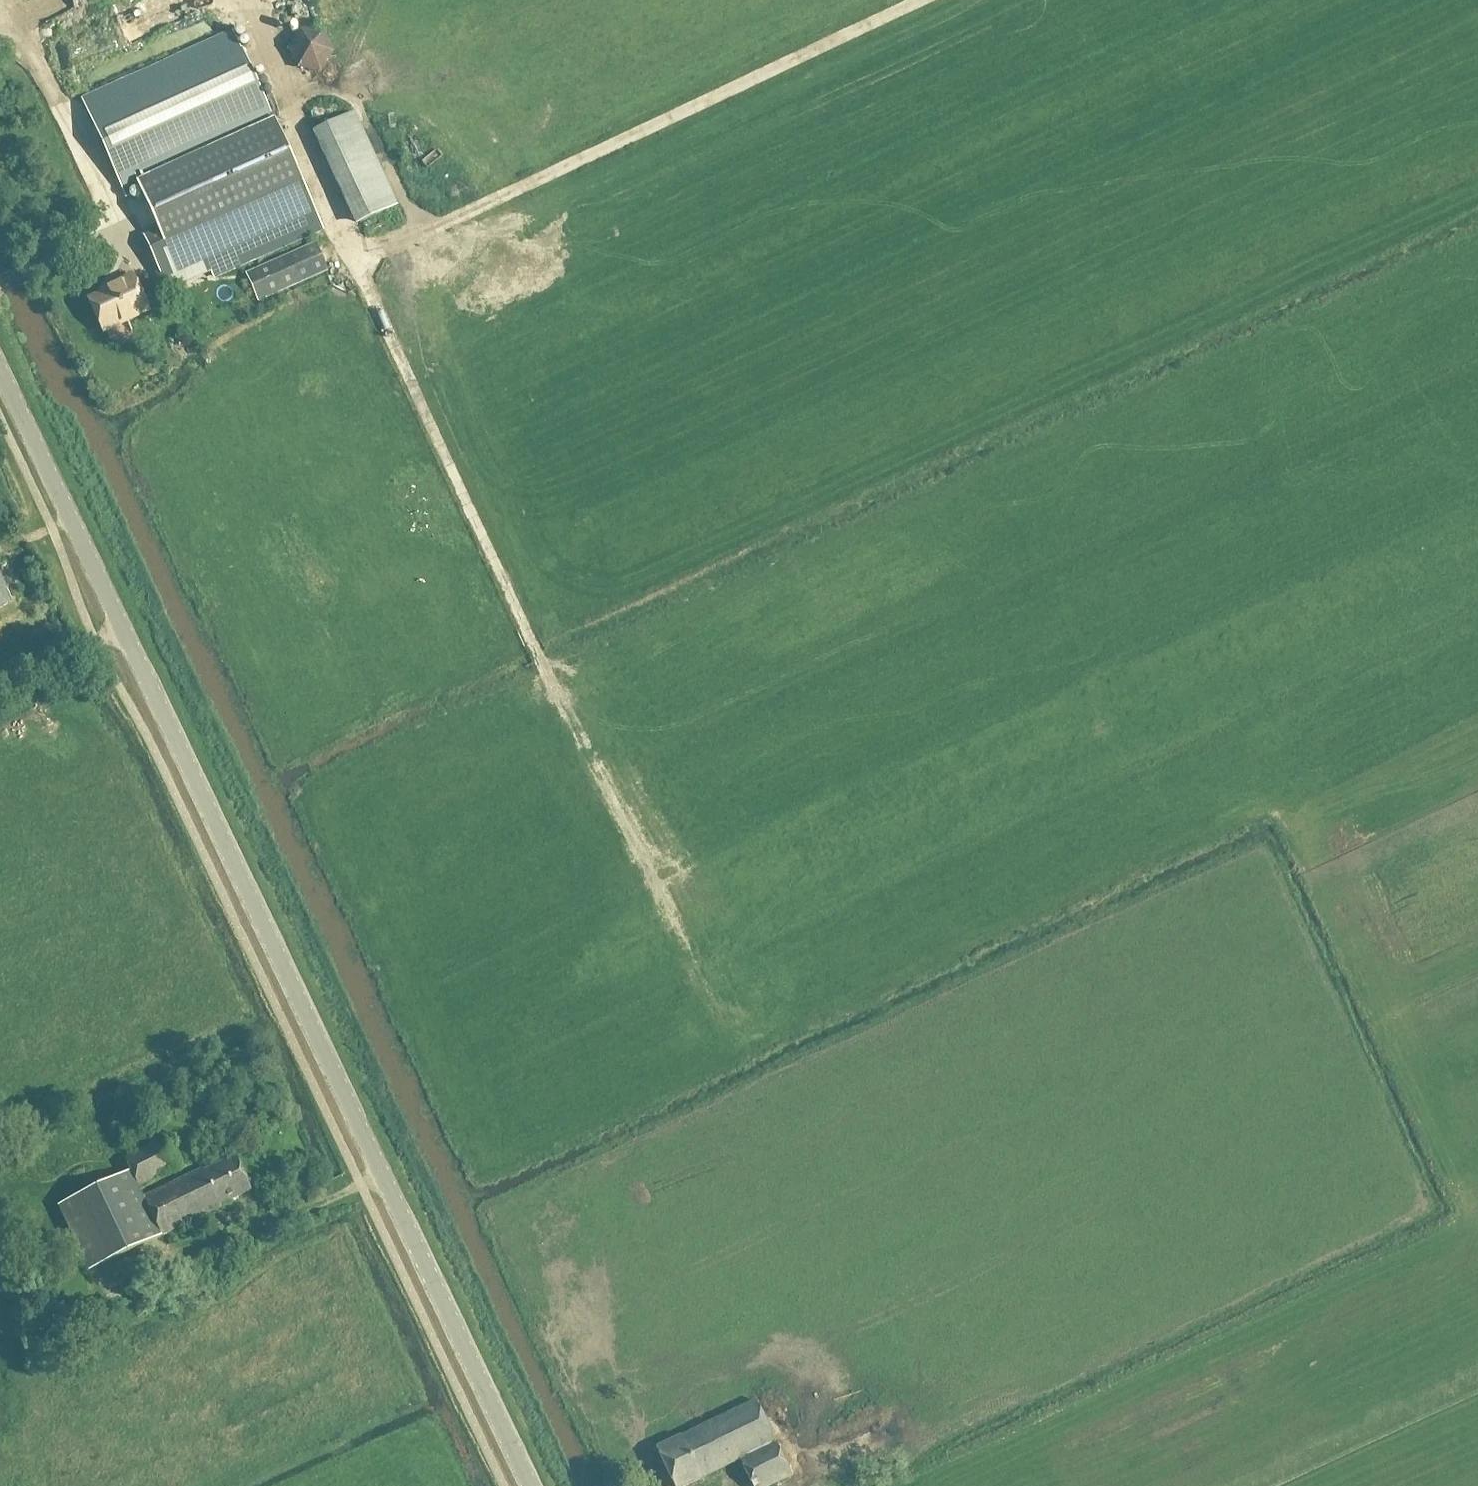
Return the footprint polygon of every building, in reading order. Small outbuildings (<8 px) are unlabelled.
[(116,14),(97,25),(103,37),(122,26),(116,14)] [(289,26),(274,32),(278,43),(293,37),(289,26)] [(138,184),(159,231),(144,237),(167,290),(211,270),(214,276),(320,229),(295,171),(272,123),(231,32),(82,100),(123,191),(138,184)] [(295,68),(315,61),(308,43),(288,50),(295,68)] [(396,208),(353,115),(316,131),(359,224),(396,208)] [(315,244),(298,252),(310,279),(327,271),(315,244)] [(298,252),(246,274),(258,302),(310,279),(298,252)] [(102,332),(148,311),(131,276),(109,287),(110,290),(88,301),(102,332)] [(12,602),(0,580),(0,609),(12,602)] [(88,1271),(221,1210),(220,1208),(250,1191),(234,1157),(203,1171),(202,1169),(142,1199),(138,1188),(177,1168),(163,1140),(123,1159),(130,1172),(58,1207),(88,1271)] [(790,1476),(755,1401),(680,1437),(655,1449),(673,1485),(687,1485),(701,1479),(700,1479),(739,1460),(751,1485),(770,1485),(790,1476)]
